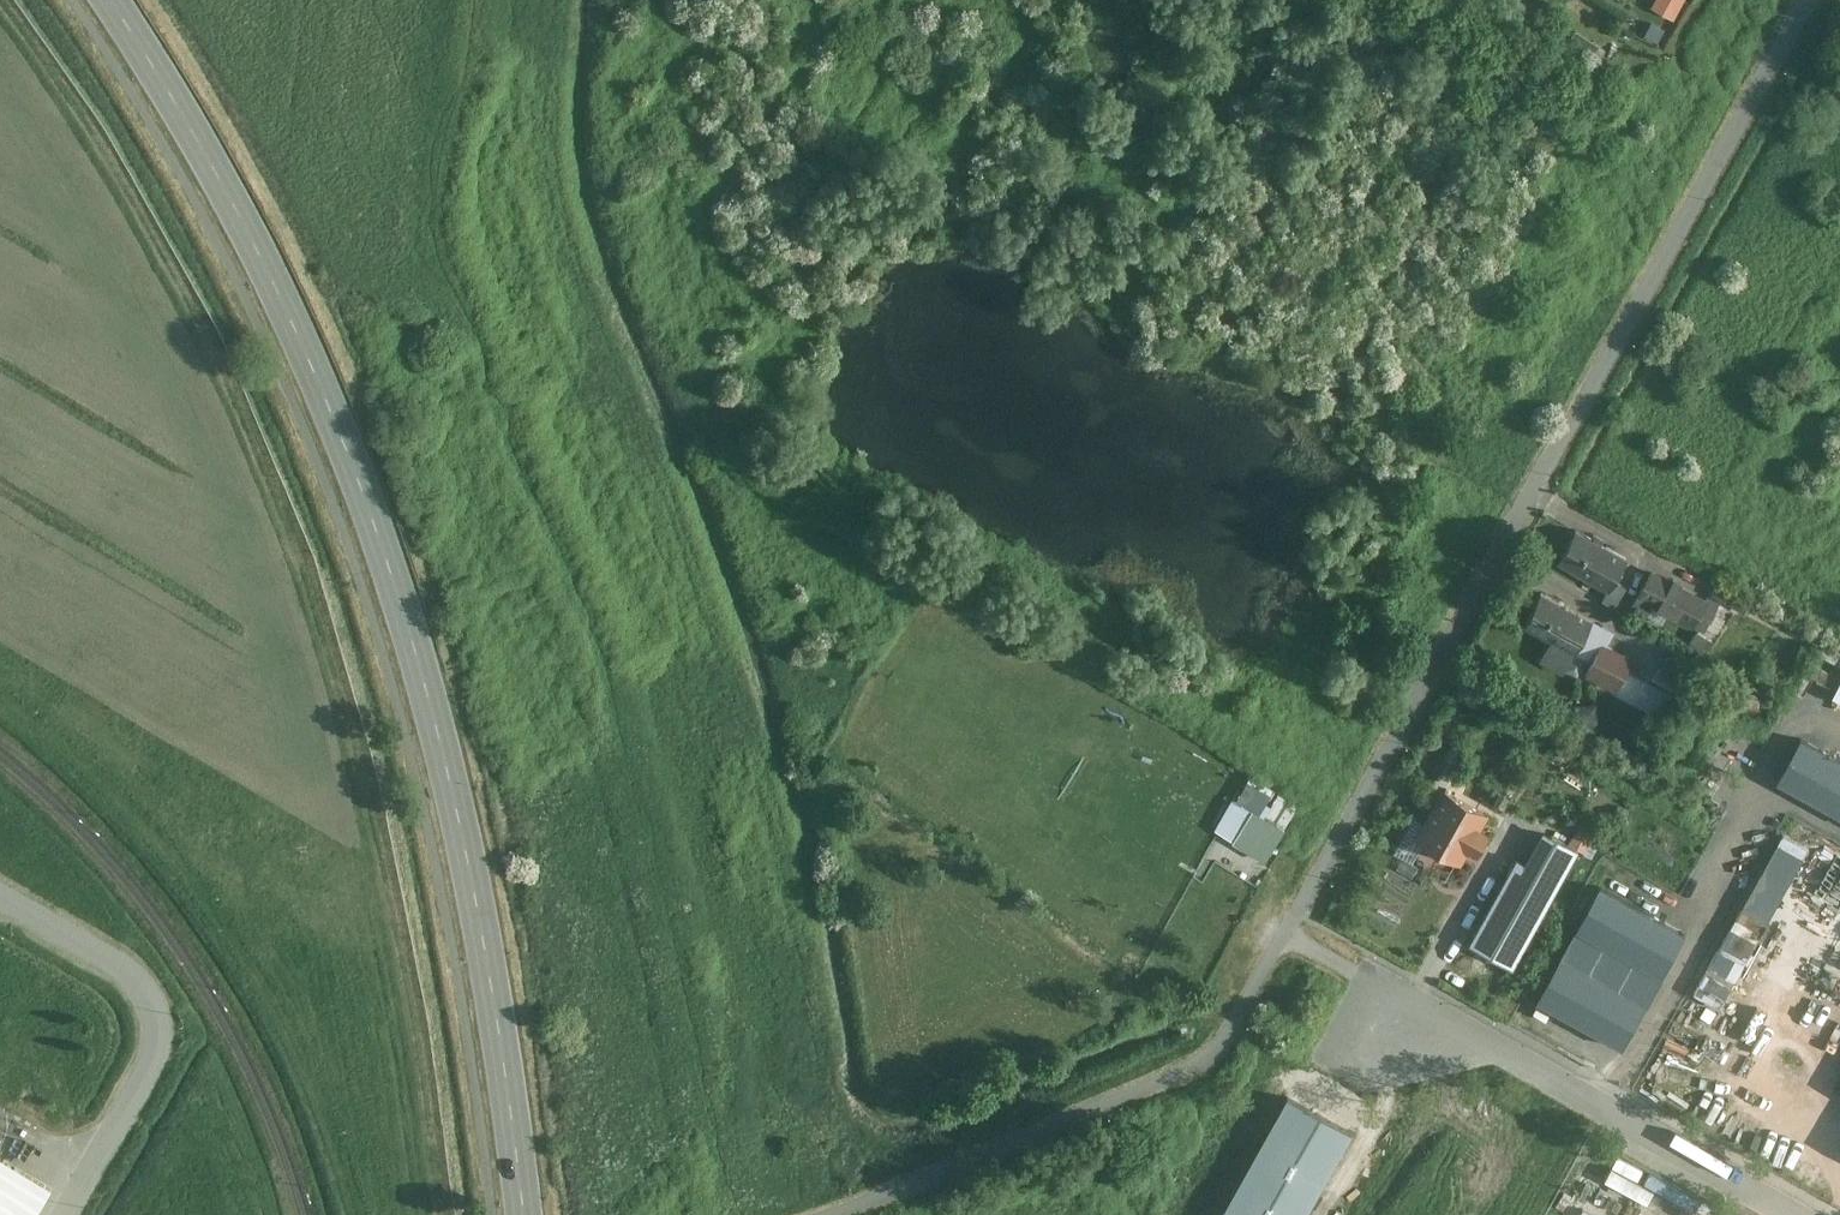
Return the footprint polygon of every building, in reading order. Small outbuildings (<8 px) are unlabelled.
[(1678,18),(1688,0),(1657,0),(1654,6),(1678,18)] [(1641,562),(1577,527),(1557,564),(1620,599),(1641,562)] [(1726,606),(1660,569),(1639,607),(1704,644),(1726,606)] [(1602,623),(1550,596),(1530,635),(1581,662),(1602,623)] [(1643,663),(1612,647),(1593,681),(1624,698),(1643,663)] [(1839,818),(1839,763),(1799,741),(1776,783),(1839,818)] [(1445,791),(1418,839),(1458,861),(1467,845),(1477,852),(1487,835),(1476,829),(1485,813),(1445,791)] [(1301,837),(1248,799),(1220,838),(1273,875),(1301,837)] [(1517,858),(1469,943),(1513,967),(1578,849),(1551,834),(1533,867),(1517,858)] [(1770,917),(1795,874),(1769,859),(1744,902),(1770,917)] [(1571,939),(1537,1000),(1622,1047),(1685,933),(1600,886),(1577,929),(1600,942),(1594,952),(1571,939)] [(1221,1214),(1304,1214),(1351,1132),(1288,1096),(1221,1214)]
